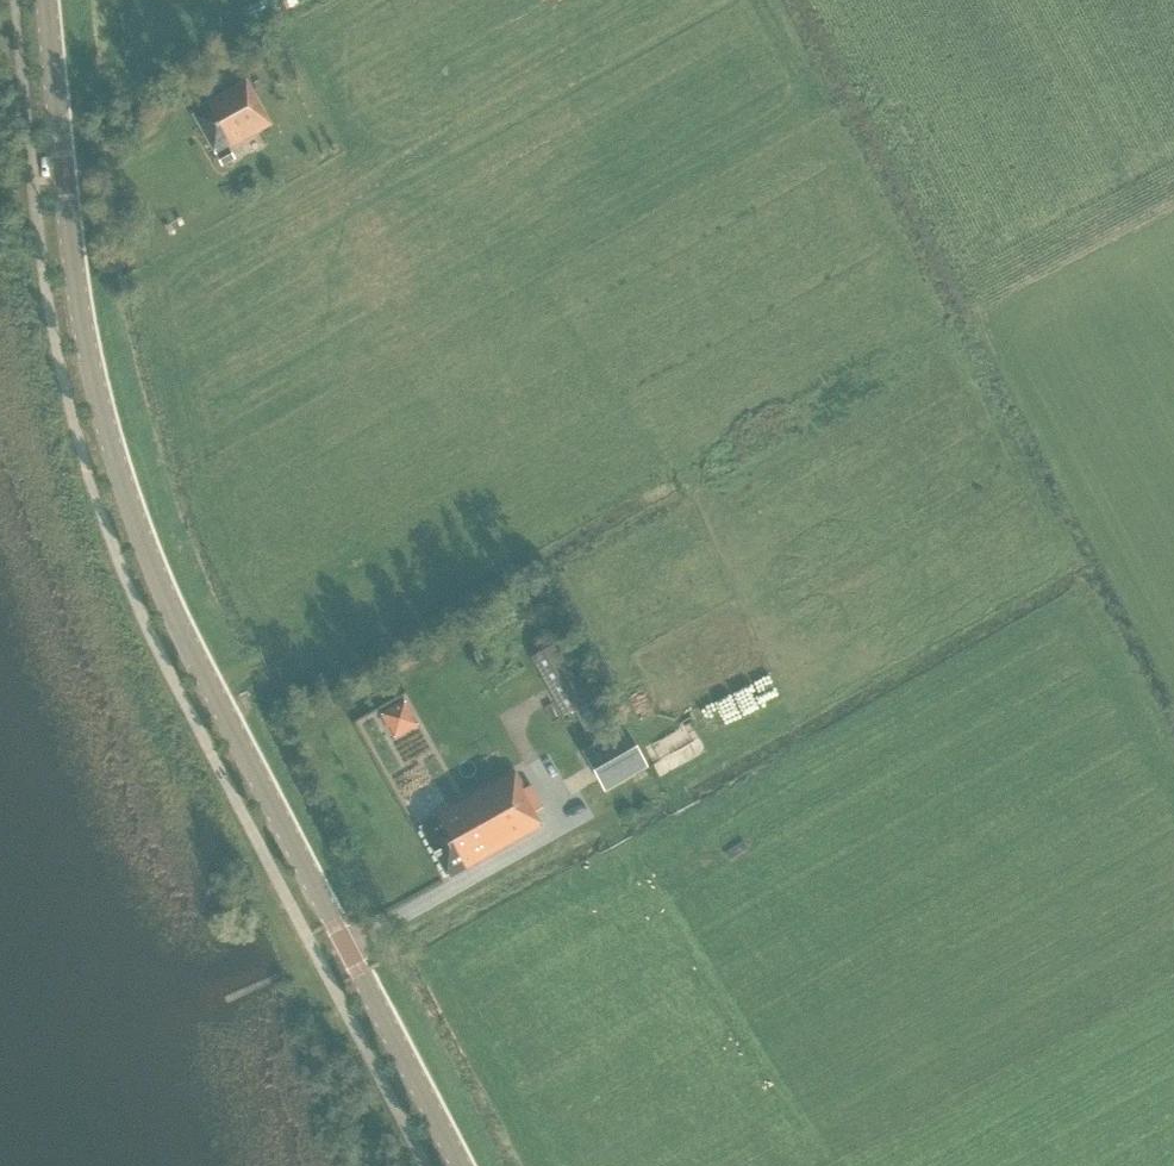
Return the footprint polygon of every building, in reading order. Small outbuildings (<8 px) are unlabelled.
[(192,113),(223,166),(235,160),(230,151),(270,127),(245,83),(192,113)] [(533,658),(564,714),(589,700),(559,644),(533,658)] [(394,739),(418,726),(404,702),(381,716),(394,739)] [(605,791),(647,767),(625,730),(584,754),(605,791)] [(518,774),(421,827),(450,880),(544,829),(536,814),(545,809),(533,787),(527,791),(518,774)] [(490,878),(475,885),(480,894),(495,886),(490,878)]
